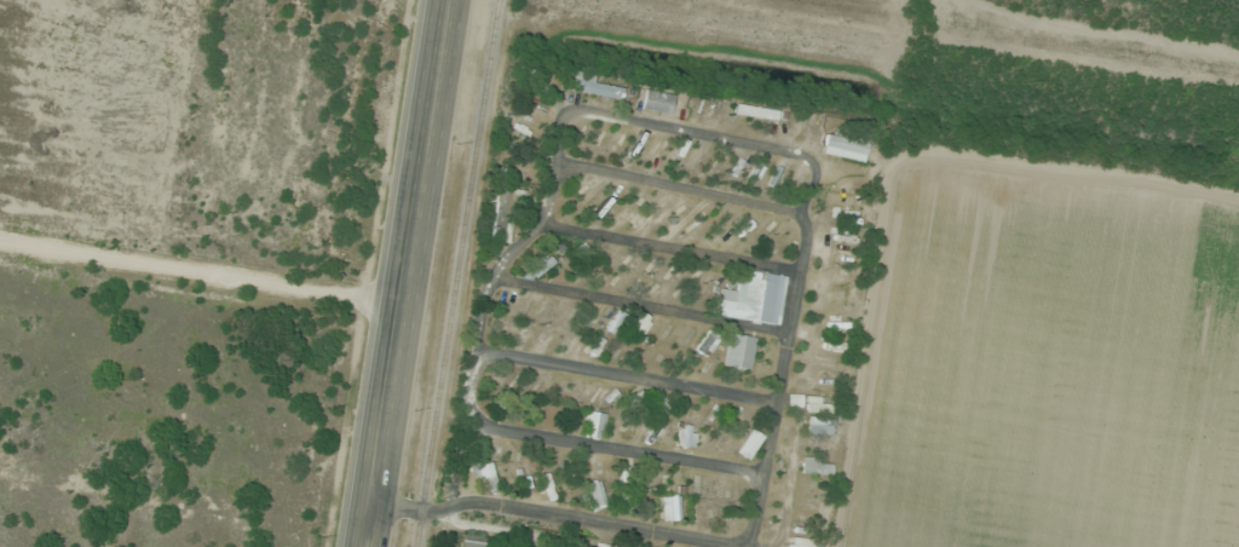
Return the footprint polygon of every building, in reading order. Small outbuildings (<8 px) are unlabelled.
[(595,74),(573,70),(570,89),(621,99),(623,88),(594,82),(595,74)] [(824,144),(823,151),(864,162),(869,144),(816,130),(813,141),(824,144)] [(628,210),(641,197),(636,192),(623,205),(628,210)] [(525,269),(533,279),(554,262),(546,251),(525,269)] [(647,276),(658,258),(649,252),(638,271),(647,276)] [(779,325),(786,275),(740,268),(737,293),(712,289),(708,314),(779,325)] [(520,296),(510,314),(516,317),(526,299),(520,296)] [(588,326),(599,313),(593,308),(582,321),(588,326)] [(557,316),(562,324),(575,317),(570,309),(557,316)] [(643,337),(652,318),(640,312),(630,331),(643,337)] [(671,326),(661,322),(656,336),(666,339),(671,326)] [(719,336),(708,330),(697,350),(708,356),(719,336)] [(723,365),(750,370),(756,338),(730,333),(723,365)] [(671,415),(677,419),(685,404),(679,401),(671,415)] [(705,424),(713,406),(706,403),(698,421),(705,424)] [(602,439),(606,413),(587,410),(583,436),(602,439)] [(695,447),(695,428),(678,428),(678,447),(695,447)] [(802,474),(831,475),(832,464),(821,464),(822,454),(803,453),(802,474)] [(474,468),(485,493),(498,487),(487,462),(474,468)] [(531,495),(529,469),(520,469),(521,496),(531,495)] [(656,490),(667,490),(667,470),(656,470),(656,490)] [(636,471),(621,471),(621,512),(636,512),(636,471)] [(579,486),(587,511),(607,504),(599,480),(579,486)] [(461,536),(462,546),(480,546),(479,535),(461,536)] [(813,537),(786,537),(786,546),(813,546),(813,537)]
